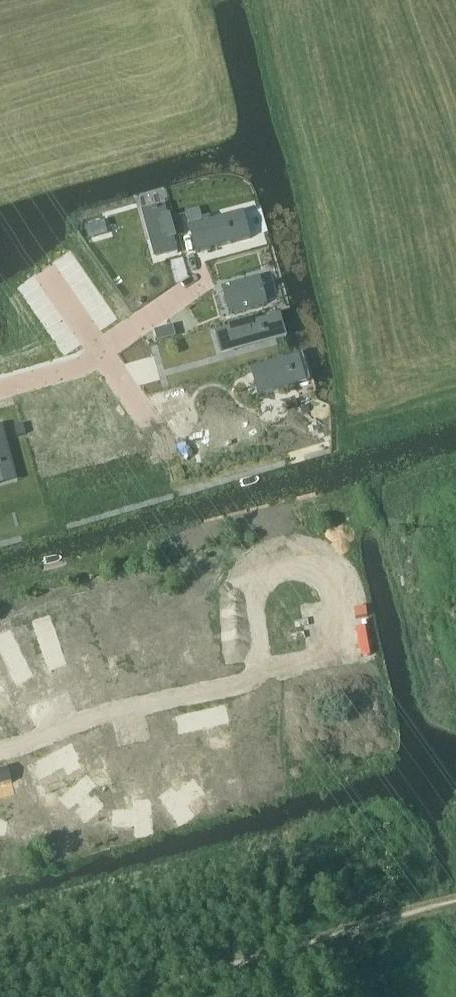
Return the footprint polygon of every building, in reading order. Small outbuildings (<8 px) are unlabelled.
[(152,212),(145,215),(152,241),(156,257),(176,251),(177,254),(178,253),(165,206),(164,206),(164,209),(157,211),(157,209),(152,210),(152,212)] [(227,216),(188,227),(189,228),(191,227),(198,252),(196,253),(196,254),(235,243),(234,242),(232,243),(229,233),(231,232),(230,227),(228,228),(225,218),(227,217),(227,216)] [(260,277),(222,288),(222,289),(225,288),(232,313),(229,314),(229,315),(268,304),(268,303),(265,304),(262,294),(260,295),(259,290),(261,289),(258,279),(261,278),(260,277)] [(262,320),(215,333),(215,334),(218,333),(220,341),(223,353),(239,349),(265,341),(263,333),(265,333),(264,328),(262,329),(260,322),(262,321),(262,320)] [(289,358),(250,369),(251,370),(253,370),(260,394),(258,395),(258,396),(296,386),(296,384),(293,385),(291,375),(293,375),(291,370),(289,370),(288,367),(286,360),(289,359),(289,358)] [(2,467),(1,465),(11,462),(12,465),(13,465),(2,426),(1,426),(2,429),(0,429),(0,467),(2,467)] [(132,614),(115,650),(127,656),(145,620),(132,614)] [(75,621),(72,643),(87,645),(85,652),(99,655),(104,620),(91,618),(90,623),(75,621)] [(18,648),(4,655),(14,676),(28,669),(18,648)] [(224,707),(177,717),(181,732),(227,722),(224,707)] [(73,743),(31,766),(38,780),(66,765),(71,773),(83,767),(78,758),(80,757),(73,743)] [(202,746),(202,764),(228,765),(228,747),(202,746)] [(0,769),(0,786),(12,783),(8,767),(0,769)] [(138,809),(116,811),(117,824),(139,823),(139,836),(153,835),(150,801),(137,802),(138,809)]
